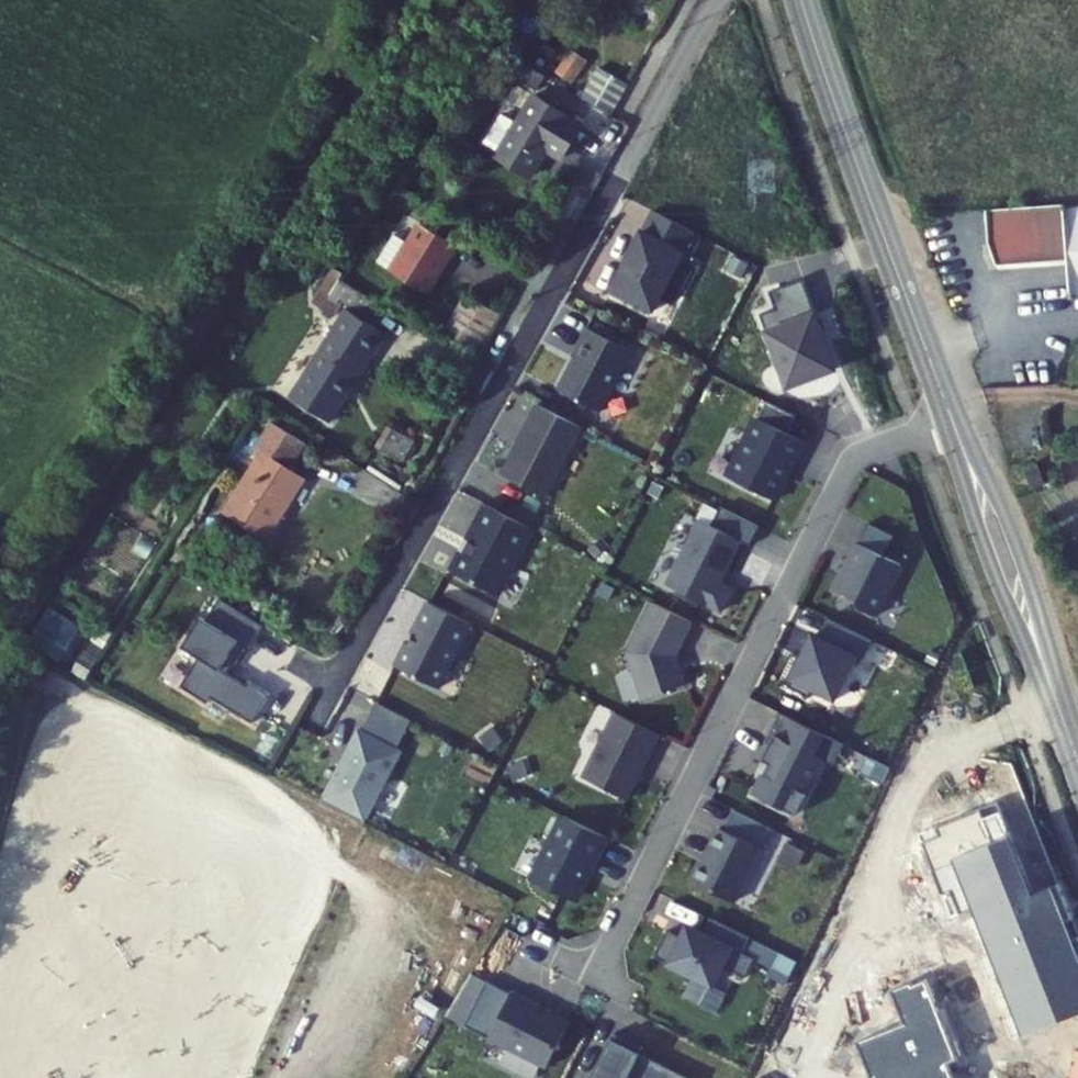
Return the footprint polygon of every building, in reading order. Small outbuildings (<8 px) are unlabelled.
[(630,83),(600,67),(583,97),(613,114),(630,83)] [(582,123),(534,93),(514,126),(495,155),(530,177),(548,148),(561,157),(582,123)] [(482,146),(495,155),(514,126),(500,117),(482,146)] [(479,155),(454,140),(448,150),(473,165),(479,155)] [(987,208),(990,242),(998,262),(1068,257),(1072,295),(1077,294),(1077,202),(987,208)] [(615,289),(656,310),(697,231),(656,210),(634,251),(632,250),(624,265),(626,266),(615,289)] [(457,244),(423,223),(411,243),(393,270),(428,292),(457,244)] [(380,262),(393,270),(411,243),(397,234),(380,262)] [(306,293),(324,304),(341,278),(345,272),(327,260),(306,293)] [(376,300),(341,278),(324,304),(330,308),(338,296),(367,314),(376,300)] [(825,330),(826,330),(806,278),(772,290),(778,307),(763,313),(790,387),(839,369),(825,330)] [(502,315),(472,296),(451,330),(481,349),(502,315)] [(329,421),(369,358),(343,341),(360,316),(349,309),(292,397),(329,421)] [(386,333),(360,316),(343,341),(369,358),(386,333)] [(578,356),(560,391),(602,413),(633,351),(589,328),(575,354),(578,356)] [(766,402),(729,478),(774,501),(787,476),(784,474),(790,462),(793,463),(804,442),(789,434),(797,417),(766,402)] [(502,476),(546,498),(583,428),(539,405),(502,476)] [(302,440),(271,420),(255,446),(261,449),(222,511),(268,540),(307,478),(290,467),(299,452),(296,450),(302,440)] [(419,433),(399,423),(396,429),(415,440),(419,433)] [(396,429),(394,428),(382,450),(403,462),(415,440),(396,429)] [(308,443),(302,440),(296,450),(299,452),(302,453),(308,443)] [(1043,478),(1036,463),(1024,468),(1031,483),(1043,478)] [(467,541),(470,542),(454,574),(498,597),(533,530),(484,505),(472,527),(474,528),(467,541)] [(713,527),(701,521),(669,586),(723,613),(734,590),(722,584),(742,543),(751,547),(761,528),(722,509),(713,527)] [(861,610),(878,618),(904,567),(861,545),(848,571),(850,572),(839,593),(859,602),(861,610)] [(264,630),(220,601),(206,623),(201,620),(186,644),(202,654),(198,660),(180,689),(207,706),(210,701),(251,727),(269,698),(247,684),(245,688),(226,676),(233,667),(235,668),(246,650),(249,652),(264,630)] [(407,645),(395,668),(439,690),(472,627),(428,604),(413,634),(415,635),(409,647),(407,645)] [(629,654),(644,701),(687,687),(681,667),(678,668),(675,660),(693,623),(654,604),(629,654)] [(26,644),(61,665),(83,630),(48,609),(26,644)] [(791,689),(824,706),(828,698),(837,702),(859,659),(815,637),(794,681),(795,681),(791,689)] [(182,650),(198,660),(202,654),(186,644),(182,650)] [(411,723),(376,704),(359,737),(395,755),(411,723)] [(661,736),(616,714),(584,779),(629,801),(661,736)] [(768,745),(780,751),(757,797),(799,817),(826,761),(816,756),(826,737),(782,715),(768,745)] [(357,825),(363,828),(398,757),(356,735),(336,775),(335,775),(319,806),(357,825)] [(1060,884),(1032,893),(995,802),(916,834),(950,917),(972,908),(1023,1034),(1077,1012),(1077,930),(1060,884)] [(596,868),(610,840),(565,818),(533,881),(575,902),(593,867),(596,868)] [(721,830),(704,864),(702,863),(692,883),(735,904),(762,850),(721,830)] [(656,958),(714,987),(724,969),(746,980),(756,961),(744,955),(752,940),(712,920),(698,948),(669,933),(656,958)] [(948,1063),(959,1059),(927,980),(913,985),(912,982),(892,991),(905,1024),(858,1043),(872,1077),(954,1077),(948,1063)] [(537,1011),(539,1008),(513,996),(491,1041),(549,1069),(571,1024),(549,1013),(548,1016),(537,1011)] [(612,1041),(594,1077),(687,1077),(612,1041)]
